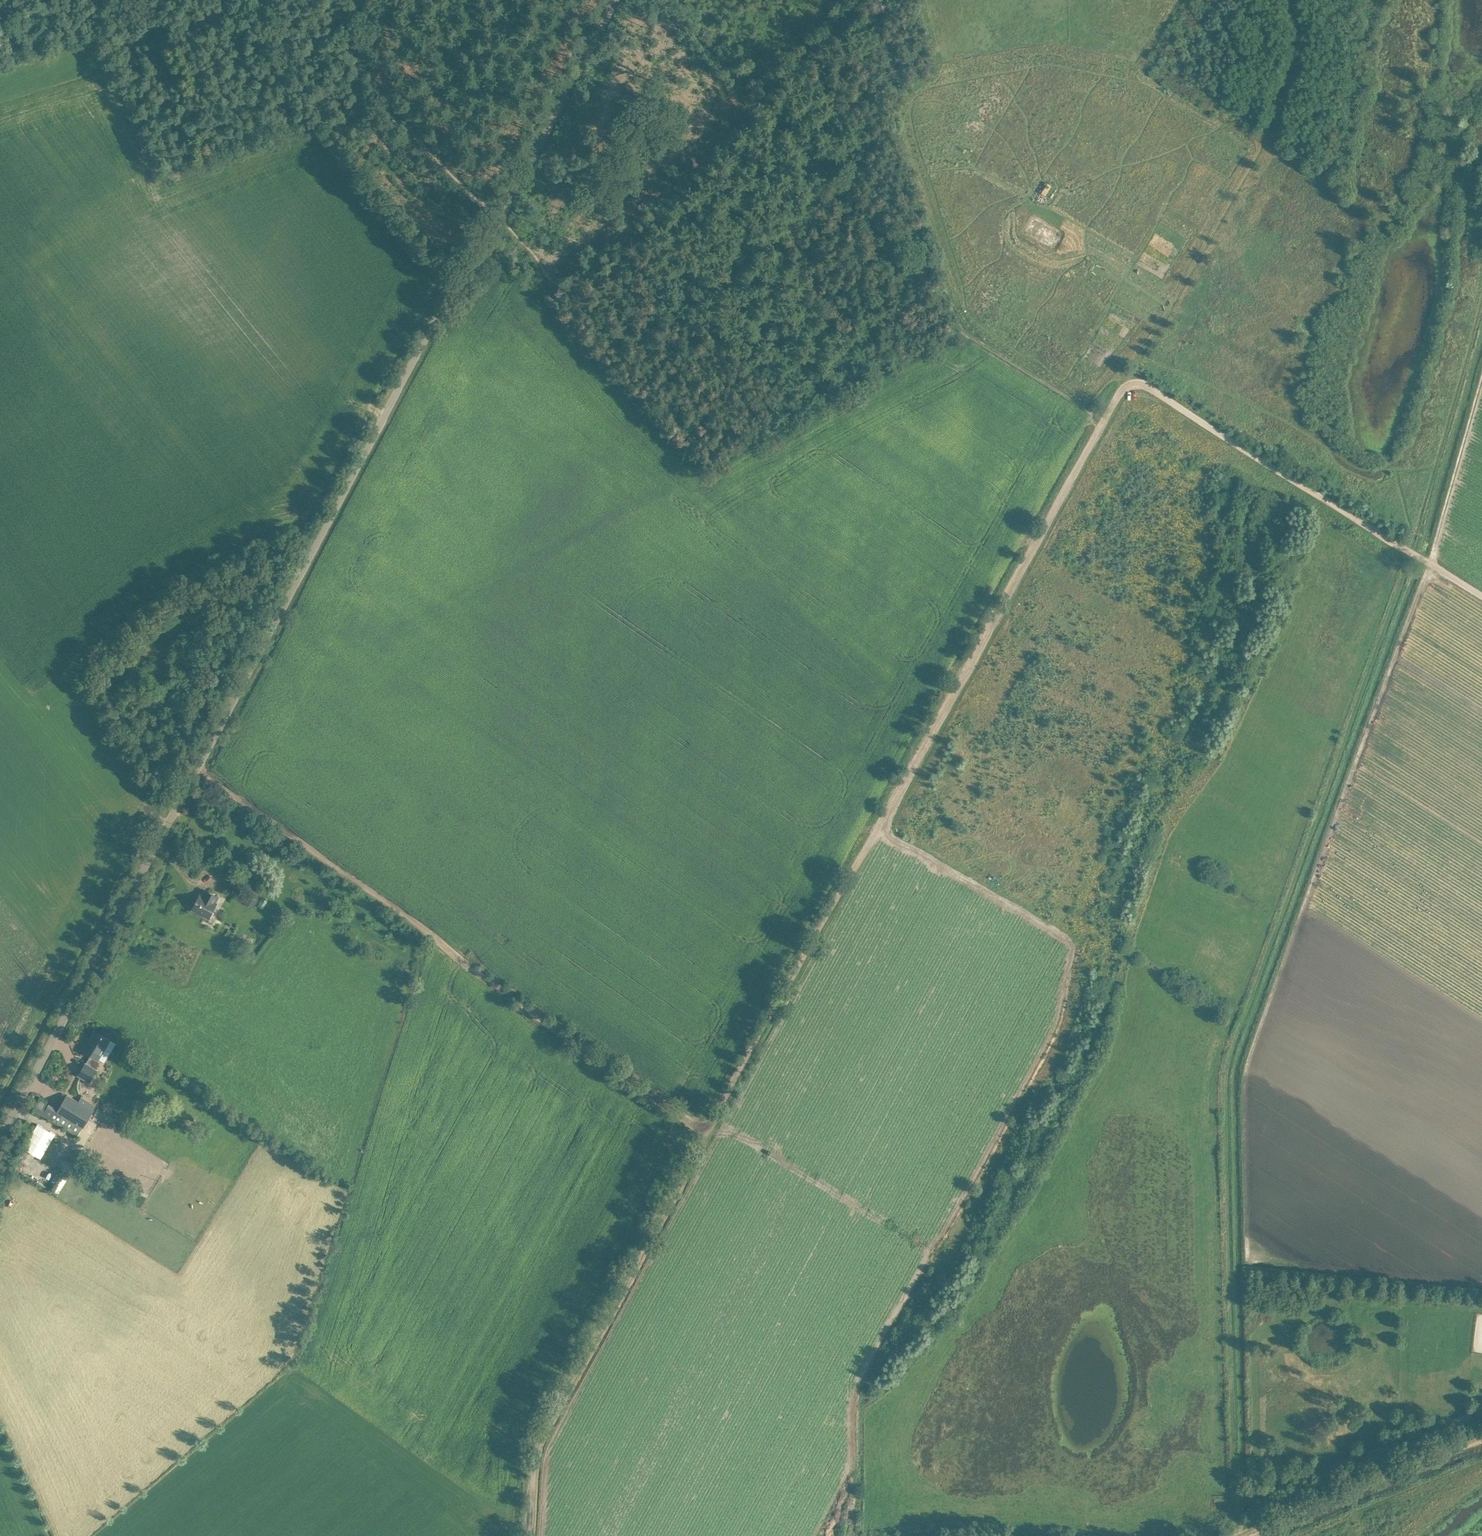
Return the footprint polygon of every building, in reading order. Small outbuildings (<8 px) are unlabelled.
[(142,61),(138,50),(127,54),(132,65),(136,63),(137,64),(138,63),(137,63),(142,61)] [(190,605),(183,609),(193,624),(200,620),(190,605)] [(174,633),(185,629),(183,622),(172,625),(174,633)] [(459,881),(462,885),(468,878),(465,875),(459,881)] [(199,897),(192,909),(209,918),(217,903),(216,902),(218,896),(206,890),(201,898),(199,897)] [(99,1059),(110,1040),(95,1031),(88,1043),(86,1042),(81,1049),(91,1055),(79,1075),(90,1082),(97,1070),(97,1069),(102,1060),(99,1059)] [(57,1123),(78,1135),(83,1127),(95,1106),(93,1109),(67,1094),(57,1112),(61,1114),(57,1123)] [(45,1161),(59,1136),(41,1126),(27,1151),(45,1161)] [(103,1317),(99,1320),(107,1329),(111,1326),(103,1317)]
